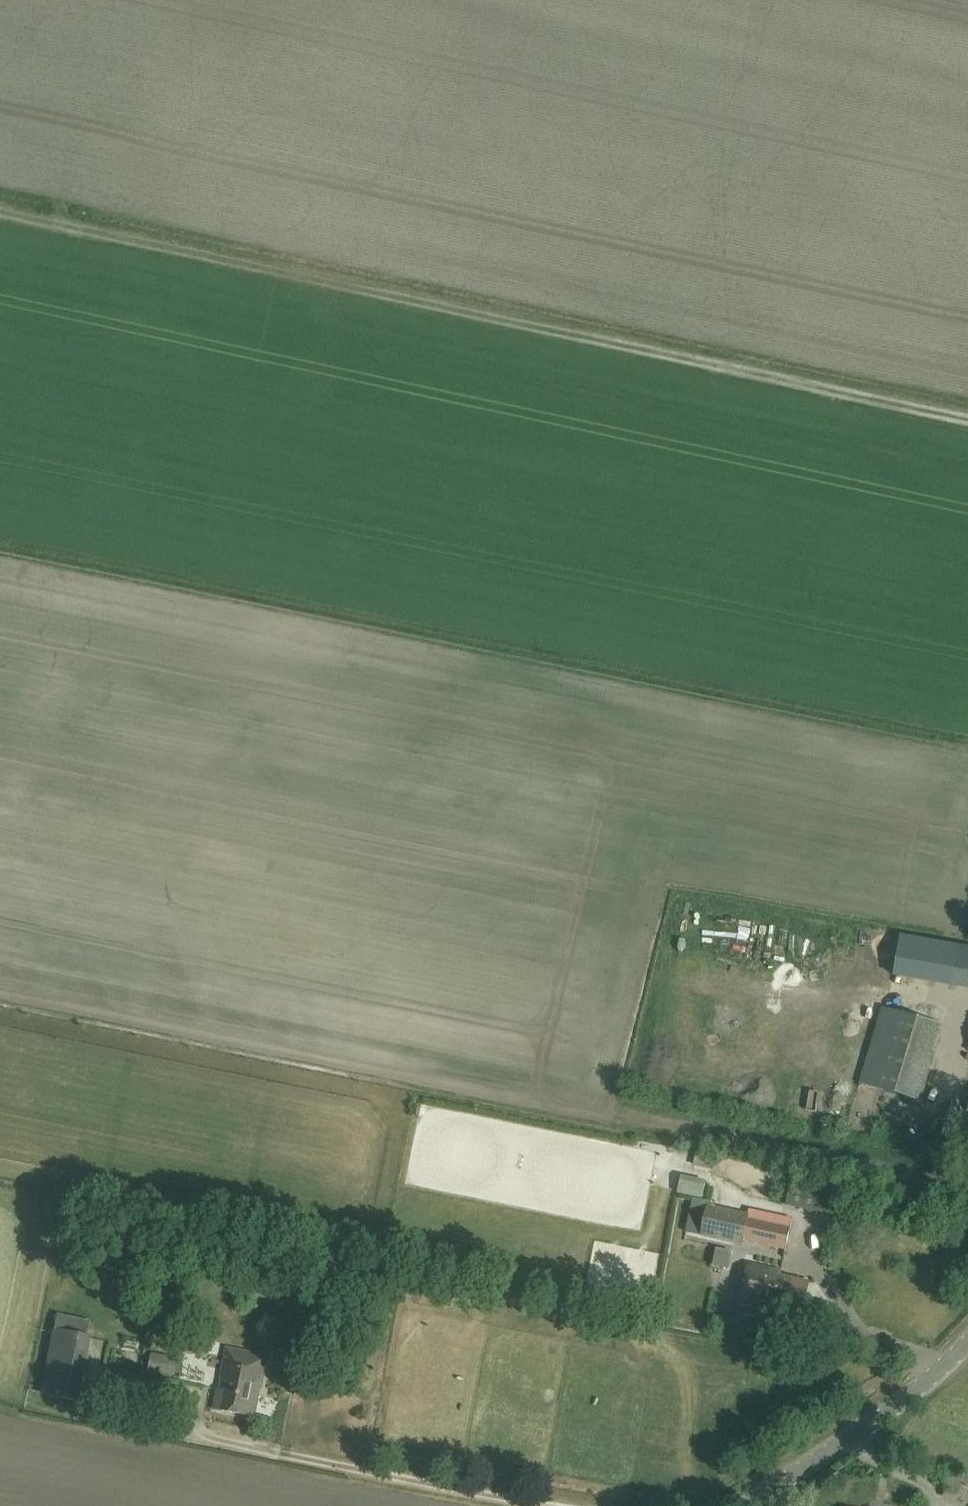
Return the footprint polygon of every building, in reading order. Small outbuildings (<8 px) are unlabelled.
[(953,971),(957,938),(946,937),(942,969),(953,971)] [(902,1117),(907,1098),(921,1102),(944,1026),(881,1007),(859,1085),(883,1092),(879,1111),(902,1117)] [(708,1206),(702,1236),(742,1245),(743,1240),(786,1250),(791,1228),(748,1219),(749,1215),(708,1206)] [(786,1308),(787,1306),(803,1309),(809,1282),(781,1276),(782,1271),(748,1264),(740,1301),(766,1307),(766,1304),(786,1308)] [(75,1400),(85,1352),(53,1346),(44,1394),(75,1400)] [(222,1377),(219,1389),(218,1389),(214,1409),(254,1417),(260,1387),(261,1387),(267,1355),(227,1347),(221,1377),(222,1377)]
